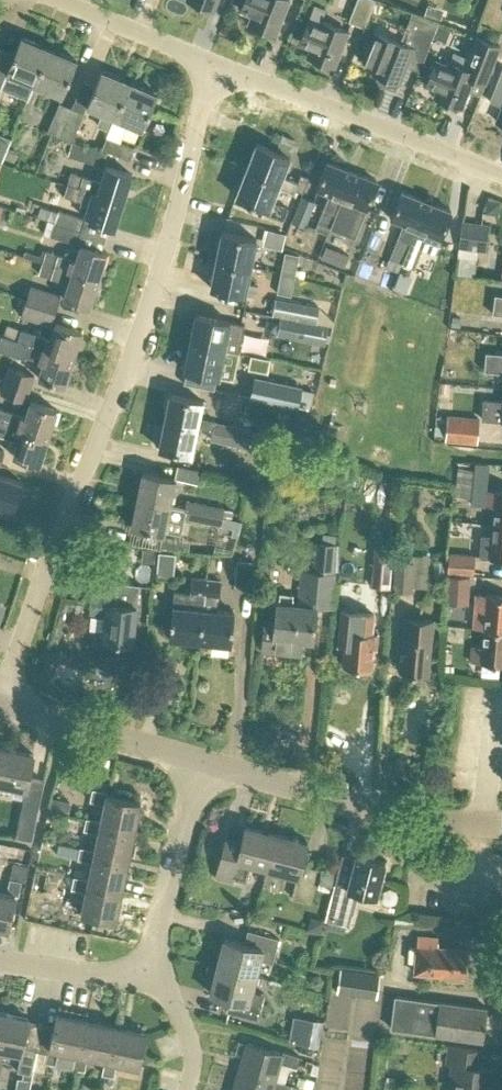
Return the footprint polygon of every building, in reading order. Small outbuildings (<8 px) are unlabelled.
[(217,0),(192,0),(214,8),(217,0)] [(244,6),(253,9),(248,22),(276,33),(289,0),(246,0),(244,6)] [(375,0),(357,0),(349,20),(365,26),(375,0)] [(425,16),(417,36),(430,41),(433,35),(437,23),(438,21),(425,16)] [(320,21),(309,17),(301,38),(312,43),(307,55),(336,65),(349,30),(320,19),(320,21)] [(437,23),(433,35),(446,40),(451,28),(437,23)] [(376,65),(373,72),(399,82),(413,47),(373,31),(361,60),(376,65)] [(435,59),(425,84),(436,89),(434,95),(462,106),(473,77),(487,82),(501,44),(474,34),(462,66),(447,60),(446,63),(435,59)] [(34,81),(49,48),(20,36),(6,69),(34,81)] [(49,48),(34,81),(62,92),(76,60),(49,48)] [(490,100),(501,104),(501,68),(490,100)] [(116,115),(129,82),(100,70),(87,103),(103,109),(97,124),(109,129),(116,115)] [(129,82),(116,115),(143,126),(157,93),(129,82)] [(60,135),(72,106),(60,101),(48,130),(60,135)] [(72,106),(60,135),(72,140),(84,111),(72,106)] [(108,133),(103,145),(131,157),(136,145),(119,138),(108,133)] [(282,133),(276,148),(287,152),(293,137),(282,133)] [(101,165),(105,151),(73,140),(68,154),(101,165)] [(247,167),(296,188),(305,191),(314,166),(290,156),(291,154),(287,152),(276,148),(258,141),(247,167)] [(328,234),(353,170),(328,160),(318,187),(330,192),(315,228),(328,234)] [(124,198),(132,171),(107,162),(101,178),(58,164),(54,177),(69,181),(124,198)] [(295,192),(296,188),(247,167),(237,193),(270,206),(268,211),(285,218),(289,207),(272,200),(278,186),(295,192)] [(353,170),(328,234),(322,249),(333,253),(354,201),(367,207),(378,180),(353,170)] [(115,226),(124,198),(69,181),(65,193),(94,202),(89,217),(115,226)] [(416,226),(427,200),(403,190),(392,217),(404,222),(390,258),(401,263),(410,241),(416,226)] [(306,226),(316,200),(303,195),(293,221),(306,226)] [(427,200),(416,226),(441,236),(451,210),(427,200)] [(56,222),(81,230),(85,217),(59,209),(56,222)] [(485,250),(489,222),(463,219),(459,247),(485,250)] [(77,242),(81,230),(56,222),(52,234),(77,242)] [(283,243),(286,231),(266,227),(264,239),(283,243)] [(216,257),(250,264),(256,236),(222,229),(216,257)] [(44,260),(98,277),(107,250),(81,241),(76,257),(47,248),(44,260)] [(337,249),(332,261),(344,266),(348,254),(337,249)] [(281,271),(295,274),(299,253),(285,251),(281,271)] [(247,281),(250,264),(216,257),(211,285),(257,295),(259,284),(247,281)] [(90,304),(98,277),(44,260),(40,271),(69,281),(64,295),(90,304)] [(397,284),(403,270),(389,264),(383,278),(397,284)] [(291,294),(295,274),(281,271),(277,291),(291,294)] [(27,297),(57,307),(61,294),(31,285),(27,297)] [(496,292),(493,311),(501,312),(501,293),(496,292)] [(51,325),(57,307),(27,297),(21,315),(51,325)] [(317,321),(320,305),(276,297),(273,313),(317,321)] [(270,323),(273,310),(252,305),(249,319),(270,323)] [(191,339),(225,346),(231,318),(196,311),(191,339)] [(281,315),(278,333),(325,342),(328,323),(281,315)] [(453,315),(452,323),(460,324),(461,316),(453,315)] [(5,334),(73,356),(82,328),(56,320),(51,336),(9,323),(5,334)] [(65,383),(73,356),(5,334),(2,346),(44,359),(39,374),(65,383)] [(222,364),(225,346),(191,339),(185,367),(234,377),(236,367),(222,364)] [(488,350),(486,370),(501,371),(501,351),(488,350)] [(6,378),(32,386),(35,374),(9,366),(6,378)] [(298,405),(303,385),(255,375),(251,395),(298,405)] [(27,400),(32,386),(6,378),(1,392),(27,400)] [(73,379),(70,391),(90,396),(93,384),(73,379)] [(213,429),(214,422),(215,419),(200,416),(204,398),(171,391),(166,418),(198,425),(198,426),(213,429)] [(48,434),(57,407),(31,398),(26,414),(0,406),(0,419),(48,434)] [(483,398),(481,418),(501,420),(501,399),(483,398)] [(478,442),(480,416),(448,413),(445,439),(478,442)] [(198,426),(198,425),(166,418),(160,445),(193,452),(198,426)] [(48,434),(0,419),(0,434),(18,439),(14,453),(39,461),(48,434)] [(294,421),(290,437),(303,440),(306,428),(307,423),(294,421)] [(230,442),(233,425),(214,422),(213,429),(211,438),(230,442)] [(233,425),(230,442),(249,446),(252,429),(233,425)] [(254,455),(249,478),(262,481),(266,457),(254,455)] [(200,481),(202,469),(179,464),(176,477),(200,481)] [(475,487),(477,467),(458,465),(455,494),(472,496),(474,496),(475,487)] [(138,497),(170,503),(176,476),(143,469),(138,497)] [(23,479),(0,472),(0,502),(14,507),(23,479)] [(472,496),(471,502),(484,503),(486,488),(475,487),(474,496),(472,496)] [(501,523),(501,490),(486,488),(484,503),(495,504),(493,522),(501,523)] [(168,513),(183,516),(185,507),(170,503),(138,497),(132,524),(165,530),(168,513)] [(202,520),(207,502),(187,498),(185,507),(183,516),(202,520)] [(239,533),(242,519),(224,515),(226,506),(207,502),(202,520),(222,524),(228,530),(239,533)] [(493,522),(492,534),(482,533),(480,555),(501,557),(501,523),(493,522)] [(335,571),(338,543),(316,541),(313,569),(301,568),(298,595),(282,593),(278,624),(267,623),(264,649),(298,653),(300,635),(315,637),(318,606),(333,608),(337,571),(335,571)] [(155,561),(156,549),(143,548),(142,560),(155,561)] [(219,549),(218,570),(236,571),(237,550),(219,549)] [(175,577),(178,552),(160,550),(157,575),(175,577)] [(413,590),(416,553),(396,551),(393,588),(413,590)] [(475,573),(476,553),(449,551),(448,571),(475,573)] [(252,584),(254,559),(238,558),(236,583),(252,584)] [(391,589),(393,559),(380,558),(379,564),(375,564),(374,587),(391,589)] [(469,603),(471,575),(447,573),(446,601),(469,603)] [(201,640),(207,577),(193,575),(191,591),(175,590),(174,605),(170,637),(201,640)] [(207,577),(201,640),(233,644),(236,611),(219,609),(222,578),(207,577)] [(141,583),(119,581),(118,583),(107,582),(106,586),(93,585),(91,611),(106,613),(104,638),(137,641),(141,583)] [(501,627),(501,594),(477,592),(474,625),(484,626),(501,627)] [(338,643),(338,644),(344,644),(343,658),(343,663),(345,663),(368,665),(372,665),(374,646),(376,646),(377,638),(377,637),(378,630),(377,630),(373,630),(374,613),(374,611),(372,611),(349,609),(341,608),(338,643)] [(433,637),(435,619),(406,617),(404,634),(400,633),(398,648),(401,648),(399,668),(428,671),(431,637),(433,637)] [(484,626),(482,645),(472,644),(471,658),(501,661),(501,627),(484,626)] [(0,764),(0,782),(14,785),(12,795),(23,797),(15,834),(32,837),(44,778),(29,775),(34,752),(4,746),(0,764)] [(116,918),(141,800),(107,793),(108,789),(93,786),(91,798),(105,801),(102,818),(87,815),(85,827),(99,830),(95,848),(81,845),(79,857),(93,860),(89,877),(75,874),(72,885),(87,888),(82,911),(116,918)] [(69,812),(71,800),(55,797),(52,809),(69,812)] [(269,866),(278,832),(247,824),(243,838),(228,834),(217,876),(235,880),(236,875),(249,878),(253,862),(269,866)] [(278,832),(269,866),(264,884),(280,888),(284,870),(299,874),(293,895),(310,900),(319,867),(304,863),(310,841),(278,832)] [(337,884),(332,906),(328,919),(349,924),(353,911),(354,911),(359,889),(380,894),(388,860),(359,853),(351,887),(337,884)] [(324,868),(319,887),(333,891),(338,871),(324,868)] [(60,903),(67,875),(51,871),(44,899),(60,903)] [(9,927),(16,893),(20,893),(23,879),(11,877),(8,891),(0,889),(0,925),(9,927)] [(218,964),(255,973),(259,958),(272,961),(278,936),(247,928),(244,940),(225,935),(218,964)] [(465,974),(467,947),(438,945),(439,937),(418,935),(415,971),(465,974)] [(251,989),(255,973),(218,964),(211,991),(230,996),(226,1009),(258,1017),(264,992),(251,989)] [(377,996),(381,972),(340,967),(337,990),(377,996)] [(441,999),(395,994),(391,1026),(437,1032),(483,1038),(488,1005),(441,999)] [(29,1018),(29,1017),(0,1011),(0,1013),(0,1074),(1,1074),(6,1048),(22,1051),(22,1055),(33,1057),(35,1047),(23,1045),(29,1018)] [(46,1049),(44,1059),(57,1061),(59,1049),(77,1052),(74,1067),(86,1069),(89,1055),(106,1058),(103,1073),(115,1075),(118,1061),(140,1065),(147,1030),(58,1012),(56,1023),(50,1050),(46,1049)] [(306,1016),(302,1033),(319,1037),(323,1019),(306,1016)] [(37,1048),(42,1020),(29,1018),(23,1045),(35,1047),(37,1048)] [(50,1050),(56,1023),(42,1020),(37,1048),(46,1049),(50,1050)] [(275,1081),(276,1078),(282,1060),(297,1065),(300,1054),(283,1049),(282,1051),(246,1041),(238,1070),(275,1081)] [(496,1067),(479,1065),(481,1048),(451,1044),(448,1062),(453,1063),(449,1089),(486,1089),(487,1086),(493,1087),(496,1067)] [(273,1089),(277,1089),(299,1089),(301,1085),(276,1078),(275,1081),(238,1070),(232,1089),(273,1089)] [(28,1079),(17,1077),(15,1089),(26,1089),(28,1079)]
